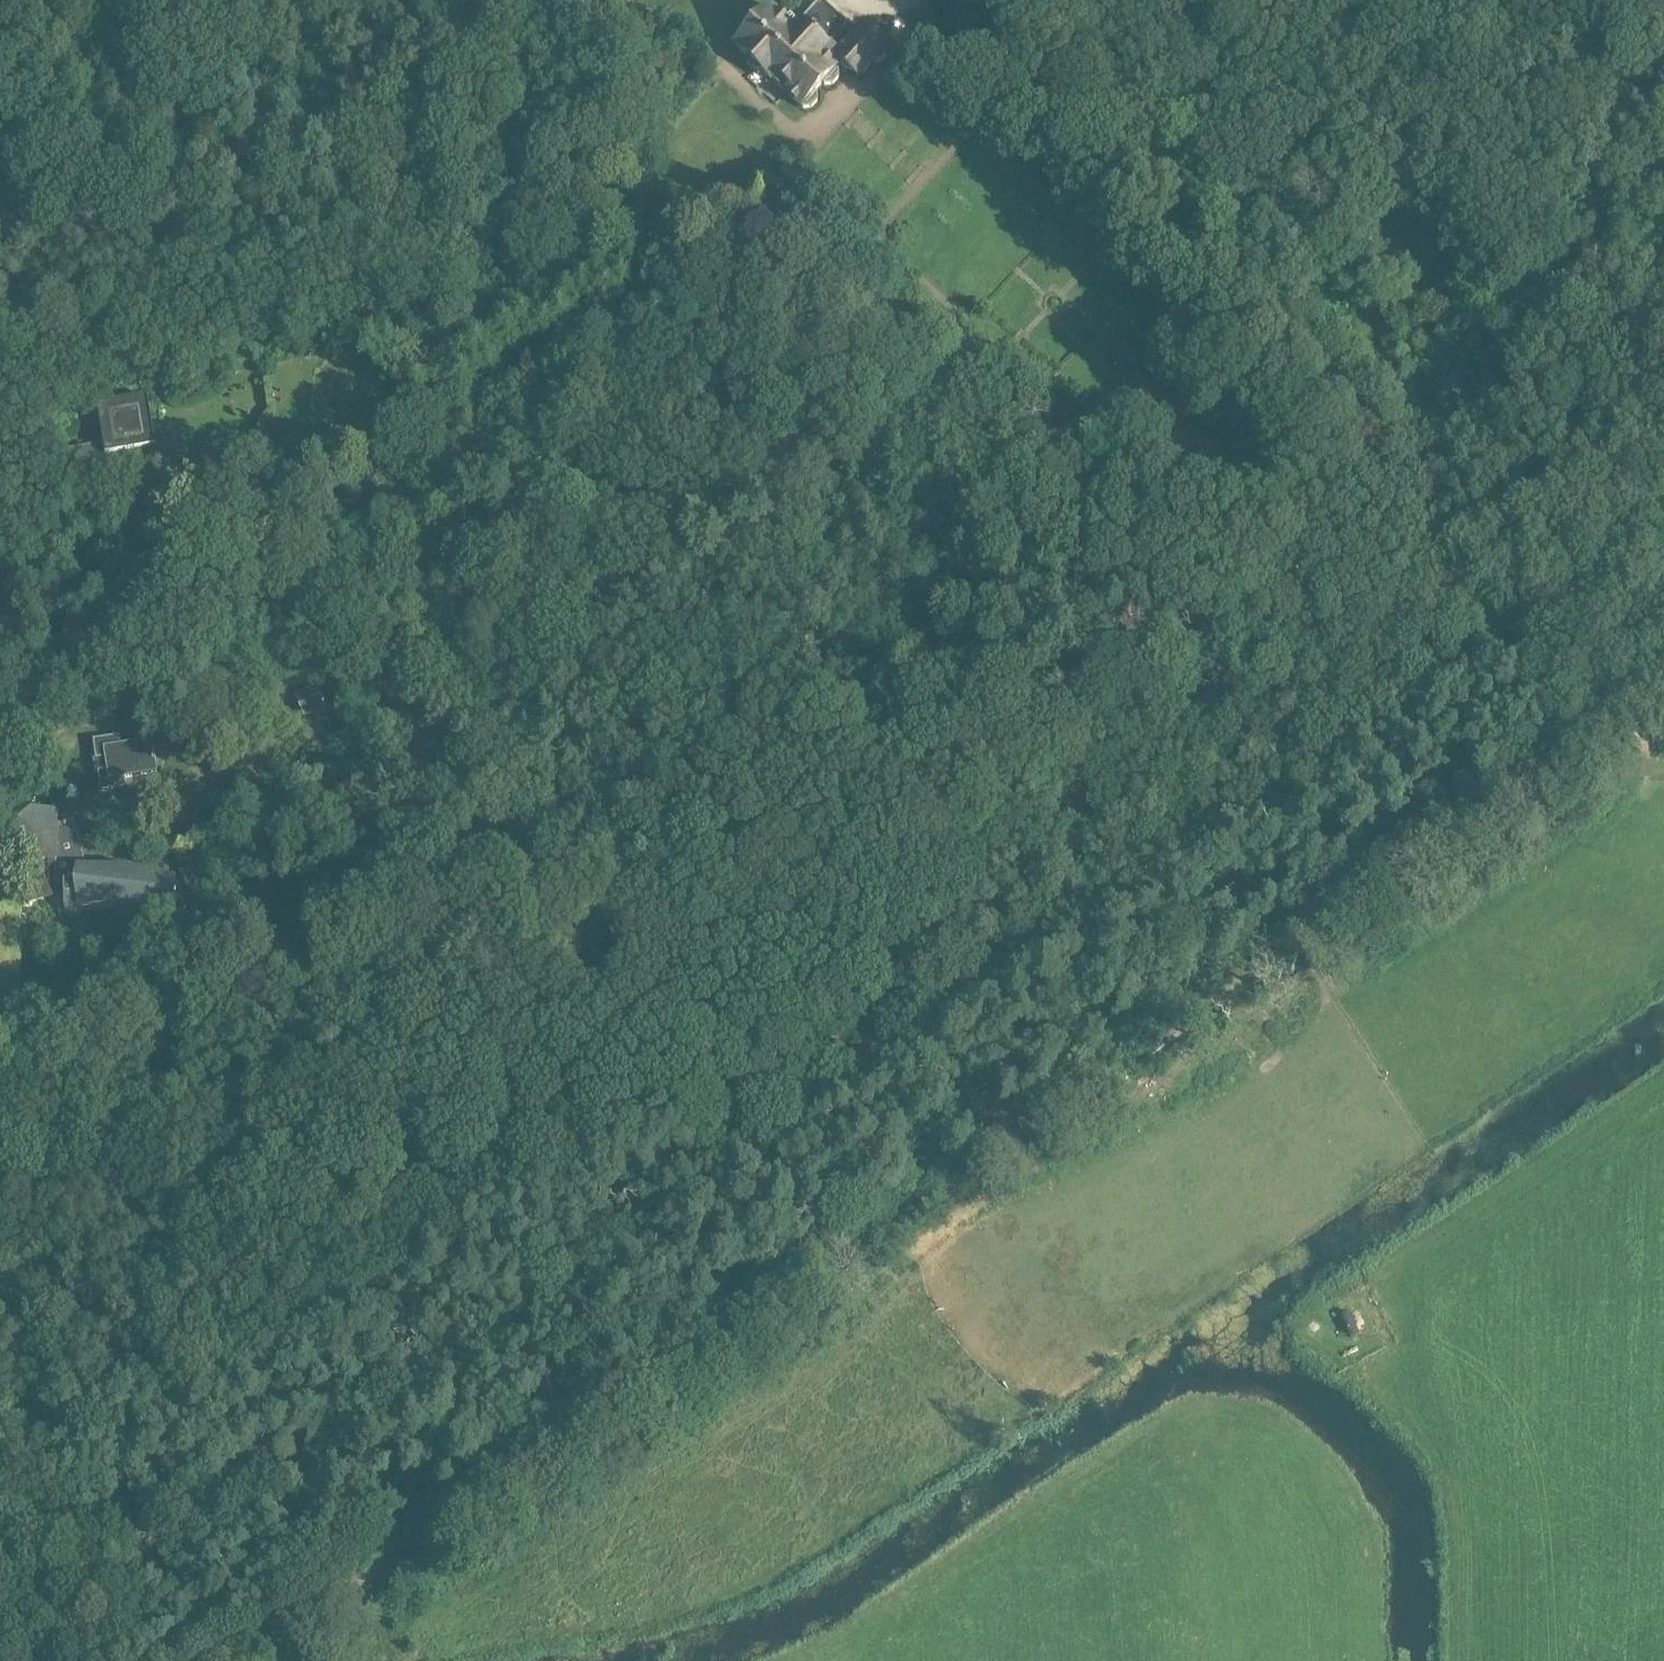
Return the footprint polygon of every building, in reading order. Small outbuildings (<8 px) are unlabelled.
[(734,46),(747,58),(747,63),(754,69),(760,69),(802,108),(811,108),(818,100),(818,91),(816,90),(823,83),(824,84),(833,84),(839,77),(839,69),(837,67),(842,62),(859,77),(874,61),(874,62),(882,61),(886,56),(886,50),(885,49),(887,46),(864,25),(839,52),(831,44),(848,24),(822,0),(820,0),(795,28),(771,6),(768,8),(762,8),(755,16),(755,22),(734,46)] [(1442,386),(1432,397),(1444,408),(1463,388),(1448,373),(1439,383),(1442,386)] [(179,460),(179,459),(176,440),(155,443),(147,397),(97,405),(104,444),(69,450),(73,477),(179,460)] [(316,684),(293,695),(304,717),(326,707),(316,684)] [(125,777),(157,772),(152,741),(120,746),(119,737),(93,741),(101,790),(126,787),(125,777)] [(0,839),(0,863),(6,861),(44,861),(55,860),(56,885),(62,885),(64,906),(65,909),(66,911),(68,912),(71,913),(73,913),(75,912),(77,910),(78,908),(79,906),(118,905),(165,916),(174,892),(174,876),(123,864),(83,864),(70,818),(56,823),(56,808),(16,809),(4,810),(4,838),(0,839)] [(280,821),(269,827),(278,845),(289,839),(280,821)] [(194,865),(180,871),(192,901),(206,895),(194,865)]
